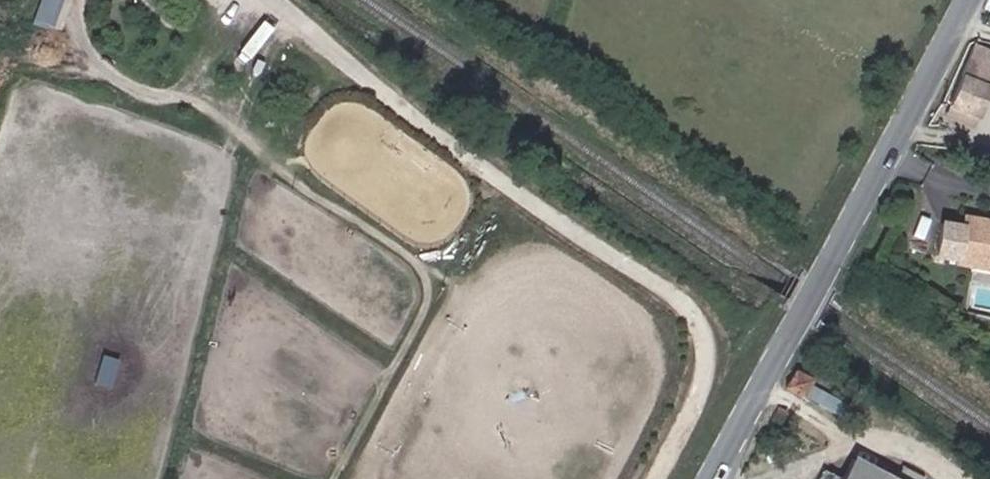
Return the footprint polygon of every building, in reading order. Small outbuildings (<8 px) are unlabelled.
[(71,0),(51,0),(19,42),(31,52),(71,0)] [(973,111),(987,82),(989,83),(989,51),(973,43),(947,99),(973,111)] [(947,99),(940,111),(967,124),(973,111),(947,99)] [(961,221),(989,226),(989,219),(962,215),(961,221)] [(960,221),(960,225),(939,221),(933,255),(954,259),(953,262),(989,268),(989,226),(960,221)] [(783,385),(796,393),(806,375),(791,368),(783,385)] [(847,405),(815,387),(809,398),(841,416),(847,405)] [(850,457),(839,478),(892,478),(850,457)]
